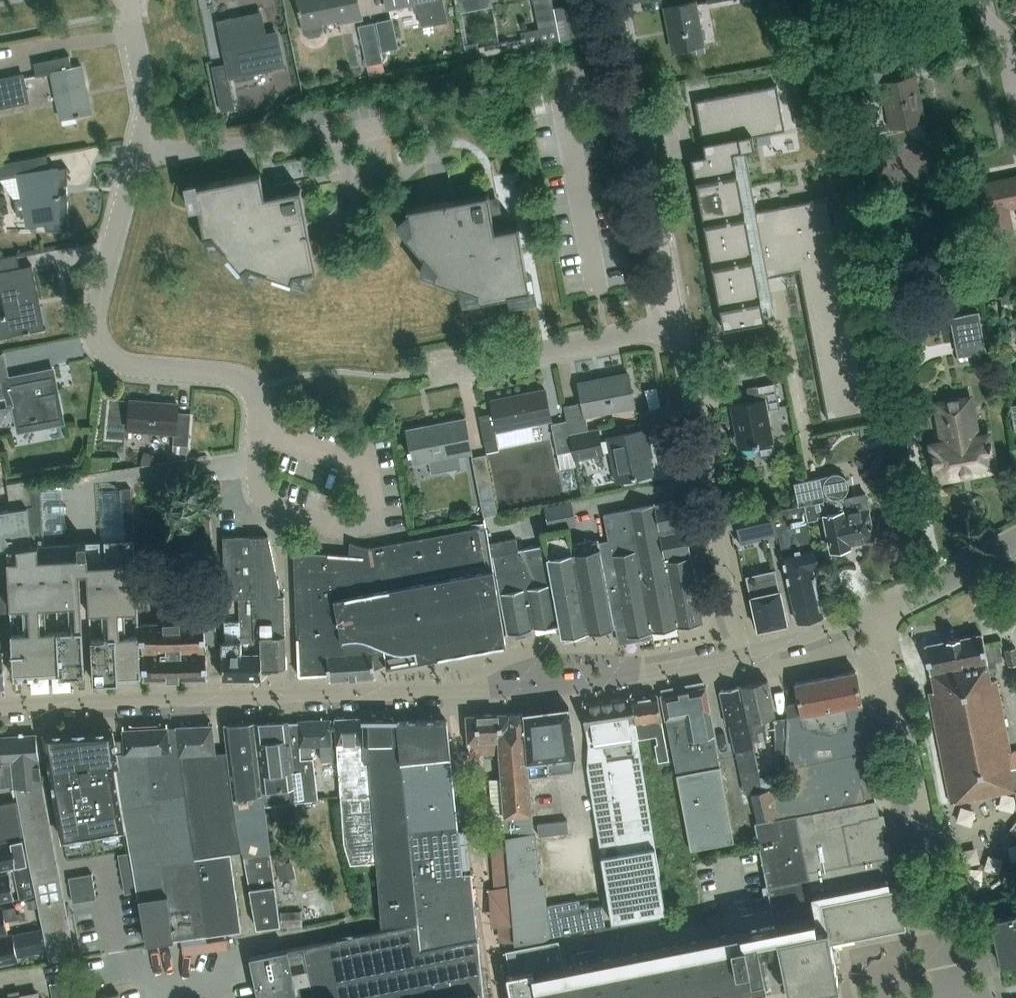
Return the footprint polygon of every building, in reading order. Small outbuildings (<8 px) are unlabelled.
[(310,36),(318,34),(322,28),(321,23),(336,20),(337,23),(361,19),(357,0),(297,0),(299,8),(298,8),(299,13),(300,13),(304,32),(310,36)] [(387,8),(417,2),(421,26),(447,21),(443,0),(386,0),(387,8)] [(461,13),(493,6),(491,0),(458,0),(461,13)] [(693,1),(662,7),(666,27),(670,26),(674,50),(702,44),(693,1)] [(224,21),(231,53),(224,55),(226,63),(212,66),(221,111),(224,110),(235,108),(229,77),(272,68),(271,67),(283,64),(276,32),(265,34),(263,23),(260,13),(240,17),(240,18),(224,21)] [(392,19),(376,22),(382,50),(397,47),(392,19)] [(383,62),(374,22),(358,25),(366,65),(383,62)] [(559,39),(556,24),(524,31),(527,46),(559,39)] [(467,57),(481,55),(479,43),(465,46),(467,57)] [(69,55),(35,62),(37,75),(52,72),(61,118),(91,112),(82,65),(72,67),(69,55)] [(901,68),(864,75),(870,102),(884,100),(889,125),(926,118),(918,77),(903,80),(901,68)] [(25,77),(0,82),(0,107),(30,101),(25,77)] [(808,79),(788,82),(795,116),(814,112),(808,79)] [(705,154),(691,157),(724,329),(765,321),(762,307),(757,278),(768,276),(799,270),(827,419),(869,411),(828,197),(756,211),(745,149),(754,148),(752,136),(785,130),(776,85),(695,100),(705,154)] [(66,193),(62,194),(57,193),(55,186),(66,184),(66,166),(53,169),(53,167),(41,170),(38,156),(46,154),(0,163),(0,178),(18,175),(22,197),(13,199),(16,215),(25,213),(28,224),(43,221),(45,230),(67,230),(66,193)] [(260,172),(194,185),(207,249),(208,249),(207,243),(217,241),(251,280),(252,279),(248,275),(256,268),(305,285),(305,284),(299,282),(303,272),(316,269),(300,188),(264,195),(260,172)] [(980,186),(985,212),(988,211),(993,236),(1012,232),(1007,207),(1015,206),(1015,179),(980,186)] [(409,221),(401,228),(397,223),(396,224),(430,264),(426,273),(421,271),(420,272),(469,290),(471,300),(465,301),(465,302),(529,291),(518,225),(495,229),(488,193),(407,208),(409,221)] [(997,249),(983,252),(988,273),(1002,270),(997,249)] [(32,264),(19,267),(17,253),(0,256),(0,289),(5,315),(0,316),(0,337),(10,336),(10,334),(24,332),(24,333),(29,332),(29,331),(44,328),(32,264)] [(978,314),(951,319),(958,355),(985,350),(978,314)] [(995,319),(994,325),(997,330),(1003,331),(1008,328),(1009,322),(1005,317),(1000,316),(995,319)] [(0,379),(0,396),(12,393),(19,431),(35,428),(34,421),(38,420),(38,418),(46,416),(47,421),(62,418),(53,369),(10,377),(0,379)] [(586,416),(634,406),(628,372),(578,383),(582,402),(564,405),(567,421),(569,434),(570,434),(588,430),(586,416)] [(767,409),(780,407),(775,382),(747,387),(749,401),(731,405),(736,432),(733,436),(734,442),(738,445),(739,448),(753,445),(754,446),(758,445),(759,455),(763,457),(772,455),(775,452),(767,409)] [(491,400),(493,412),(479,415),(486,452),(499,449),(495,430),(497,429),(497,430),(551,419),(545,389),(491,400)] [(936,466),(939,478),(994,468),(989,436),(978,438),(970,398),(936,404),(944,444),(933,446),(934,454),(932,454),(934,466),(936,466)] [(130,400),(128,429),(175,433),(174,445),(174,452),(188,452),(188,445),(191,413),(190,413),(190,414),(177,414),(178,404),(130,400)] [(413,464),(429,461),(431,473),(446,470),(444,458),(472,453),(465,418),(406,429),(411,455),(413,462),(413,464)] [(573,450),(573,449),(570,434),(569,434),(567,421),(552,423),(558,453),(573,450)] [(871,435),(880,433),(882,443),(892,441),(888,422),(869,425),(871,435)] [(570,434),(573,449),(601,443),(598,428),(588,430),(570,434)] [(652,474),(646,448),(650,447),(646,430),(608,437),(617,481),(652,474)] [(477,484),(490,482),(484,454),(472,457),(477,484)] [(411,455),(403,457),(404,464),(413,462),(411,455)] [(798,505),(804,504),(807,518),(818,516),(823,515),(830,551),(851,547),(850,544),(875,539),(866,494),(847,498),(846,494),(849,488),(848,482),(845,476),(839,473),(832,472),(826,475),(820,477),(794,482),(798,505)] [(9,507),(30,504),(26,480),(5,484),(9,507)] [(32,544),(6,548),(11,631),(14,678),(40,677),(39,673),(59,672),(60,674),(85,673),(80,572),(87,571),(93,673),(93,681),(115,680),(119,679),(119,678),(141,676),(141,675),(143,675),(141,624),(139,624),(134,538),(130,488),(121,488),(124,539),(44,543),(41,482),(41,481),(29,481),(30,504),(33,544),(32,544)] [(496,514),(493,498),(480,500),(483,516),(496,514)] [(657,503),(663,532),(686,527),(681,499),(657,503)] [(545,507),(550,531),(577,526),(572,502),(545,507)] [(645,505),(631,508),(654,632),(680,627),(673,587),(663,532),(657,503),(645,505)] [(817,566),(807,518),(804,504),(798,505),(773,511),(778,534),(779,534),(782,553),(781,553),(797,621),(823,615),(822,613),(828,611),(823,588),(827,587),(822,565),(817,566)] [(6,548),(32,544),(28,507),(0,512),(0,549),(6,548)] [(624,637),(650,633),(654,632),(631,508),(603,513),(608,540),(599,541),(615,627),(622,626),(624,637)] [(772,512),(760,514),(760,516),(764,536),(764,537),(777,534),(772,512)] [(483,525),(439,533),(446,573),(460,571),(475,650),(506,645),(483,525)] [(673,587),(696,582),(686,527),(663,532),(673,587)] [(409,540),(395,542),(417,661),(448,655),(433,576),(446,573),(439,533),(409,540)] [(286,668),(284,595),(281,595),(268,535),(243,536),(257,607),(261,607),(262,668),(286,668)] [(225,640),(224,640),(222,646),(222,678),(262,678),(262,668),(261,607),(257,607),(243,536),(223,536),(225,598),(239,598),(239,621),(225,621),(225,640)] [(519,550),(517,538),(490,543),(507,634),(533,629),(519,550)] [(346,542),(351,543),(350,555),(367,556),(387,666),(417,661),(395,542),(372,546),(357,544),(348,539),(346,542)] [(615,627),(599,541),(599,539),(572,544),(589,632),(615,627)] [(559,624),(561,637),(589,632),(572,544),(546,549),(560,624),(559,624)] [(546,549),(546,545),(519,550),(533,629),(559,624),(560,624),(546,549)] [(4,685),(4,681),(1,632),(10,631),(11,631),(6,548),(0,549),(0,685),(4,685)] [(326,553),(294,551),(295,591),(332,583),(326,553)] [(329,680),(375,677),(374,669),(387,666),(367,556),(350,555),(326,553),(332,583),(345,653),(326,654),(329,674),(329,680)] [(775,569),(745,575),(753,610),(754,610),(758,629),(759,629),(787,623),(775,569)] [(460,571),(446,573),(433,576),(448,655),(475,650),(460,571)] [(696,582),(673,587),(680,627),(703,623),(696,582)] [(329,674),(326,654),(345,653),(332,583),(295,591),(299,676),(329,674)] [(204,620),(195,620),(178,621),(147,623),(141,623),(141,624),(143,675),(144,678),(144,679),(179,679),(207,678),(207,677),(206,654),(214,654),(213,645),(214,645),(214,641),(216,641),(214,623),(204,624),(204,620)] [(925,645),(930,673),(934,691),(929,692),(950,803),(966,800),(1015,790),(1015,750),(1011,751),(996,680),(991,681),(987,662),(987,660),(984,647),(982,634),(960,638),(960,637),(946,639),(947,641),(925,645)] [(1005,650),(1008,666),(1015,664),(1015,652),(1015,649),(1005,650)] [(876,782),(876,780),(874,771),(860,703),(862,702),(856,671),(795,683),(799,700),(788,703),(787,715),(787,716),(787,717),(786,745),(784,785),(762,790),(751,793),(757,822),(876,798),(873,782),(876,782)] [(761,718),(775,715),(767,680),(741,686),(752,736),(753,742),(766,740),(761,718)] [(710,711),(706,686),(661,694),(690,850),(734,842),(710,711)] [(744,793),(762,789),(740,686),(720,690),(727,723),(730,723),(740,773),(744,793)] [(657,695),(631,699),(636,729),(637,729),(639,740),(657,736),(658,744),(655,744),(658,762),(669,760),(661,719),(657,695)] [(636,729),(631,699),(631,698),(582,706),(588,742),(586,769),(612,922),(666,912),(636,729)] [(575,770),(575,756),(569,707),(523,713),(527,752),(529,781),(550,779),(550,773),(575,770)] [(523,713),(509,714),(466,716),(469,754),(500,753),(527,752),(523,713)] [(397,722),(396,722),(408,832),(458,826),(447,720),(439,721),(439,716),(397,718),(397,722)] [(775,744),(786,745),(787,717),(774,720),(775,744)] [(364,762),(362,718),(335,718),(341,799),(345,843),(351,863),(377,861),(371,804),(372,804),(368,761),(364,762)] [(413,878),(410,855),(408,832),(396,722),(396,718),(363,719),(364,758),(368,758),(375,842),(381,926),(418,923),(413,878)] [(332,760),(330,719),(298,720),(298,722),(299,746),(300,746),(300,758),(312,758),(311,746),(321,745),(322,761),(332,760)] [(287,721),(255,723),(255,727),(265,805),(294,802),(318,798),(318,797),(313,758),(312,758),(300,758),(300,746),(299,746),(298,722),(287,723),(287,721)] [(270,853),(254,723),(223,725),(227,752),(243,850),(257,927),(281,924),(270,853)] [(176,726),(176,731),(180,758),(181,758),(184,788),(185,788),(189,821),(193,861),(195,860),(207,935),(242,931),(230,853),(243,850),(227,752),(216,752),(212,725),(176,726)] [(180,758),(176,731),(176,726),(122,728),(122,740),(115,740),(120,766),(116,767),(130,850),(146,942),(207,935),(195,860),(193,861),(189,821),(185,788),(184,788),(181,758),(180,758)] [(113,730),(45,733),(63,839),(124,829),(114,765),(118,765),(113,732),(113,730)] [(41,784),(35,734),(0,736),(0,760),(0,763),(6,762),(8,762),(13,786),(14,788),(30,865),(33,881),(36,895),(50,961),(75,955),(40,784),(41,784)] [(501,778),(489,779),(493,839),(534,835),(529,781),(527,752),(500,753),(501,778)] [(0,760),(0,787),(11,786),(6,762),(0,763),(0,760)] [(667,792),(678,790),(674,770),(663,772),(667,792)] [(876,798),(757,822),(754,823),(775,925),(777,935),(786,984),(837,974),(830,938),(901,924),(876,798)] [(14,802),(0,805),(0,837),(20,834),(14,802)] [(569,832),(567,820),(537,823),(539,835),(569,832)] [(458,826),(408,832),(410,855),(460,850),(458,826)] [(493,839),(491,839),(494,888),(539,884),(536,835),(534,835),(493,839)] [(27,863),(22,839),(0,843),(0,868),(27,863)] [(410,855),(413,878),(463,873),(460,850),(410,855)] [(130,852),(118,854),(119,862),(131,860),(130,852)] [(131,860),(119,862),(121,870),(133,868),(131,860)] [(30,865),(13,868),(17,887),(19,898),(36,895),(33,881),(30,865)] [(133,868),(121,870),(122,877),(134,875),(133,868)] [(478,938),(471,872),(463,873),(413,878),(418,923),(420,949),(478,938)] [(92,873),(80,875),(82,883),(93,881),(92,873)] [(80,875),(68,877),(70,885),(82,883),(80,875)] [(134,875),(122,877),(123,885),(135,883),(134,875)] [(1,900),(13,898),(11,888),(9,876),(0,878),(0,901),(1,900)] [(93,881),(82,883),(83,892),(95,890),(93,881)] [(82,883),(70,885),(71,894),(83,892),(82,883)] [(135,883),(123,885),(125,893),(137,891),(135,883)] [(502,942),(549,938),(544,884),(539,884),(494,888),(490,889),(502,942)] [(95,890),(83,892),(85,900),(92,899),(96,898),(95,890)] [(83,892),(71,894),(73,902),(85,900),(83,892)] [(36,897),(26,899),(28,909),(38,907),(36,897)] [(562,933),(606,925),(602,907),(589,909),(588,904),(580,906),(581,911),(559,915),(562,933)] [(8,931),(5,920),(21,917),(21,913),(17,913),(15,907),(3,909),(3,907),(0,907),(0,932),(8,931)] [(1015,910),(1015,912),(990,917),(999,963),(1015,960),(1015,909),(1015,910)] [(623,939),(682,928),(679,912),(620,923),(623,939)] [(282,926),(302,925),(301,913),(281,914),(282,926)] [(478,938),(420,949),(418,923),(250,957),(258,997),(484,997),(478,938)] [(597,940),(620,936),(618,924),(595,929),(597,940)] [(506,950),(510,973),(507,974),(512,997),(714,997),(754,990),(754,989),(767,987),(757,939),(777,935),(775,925),(743,931),(564,967),(559,939),(506,950)] [(12,935),(12,934),(0,936),(0,963),(17,959),(17,956),(47,950),(42,929),(12,935)] [(184,951),(230,946),(229,939),(184,943),(184,951)] [(52,983),(55,997),(76,997),(72,979),(52,983)]
